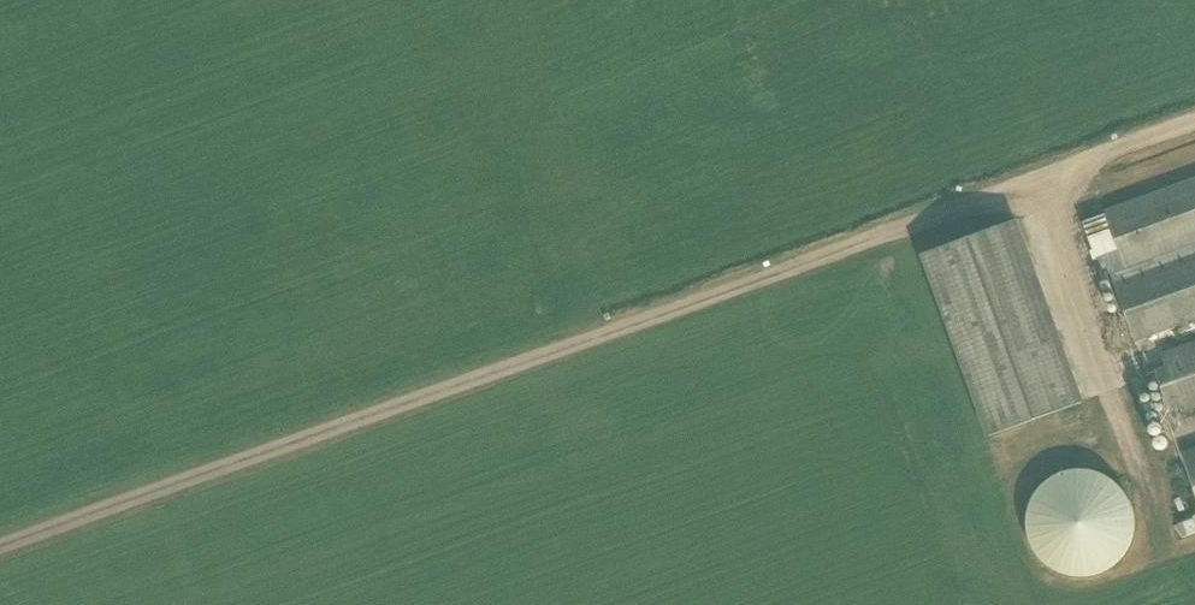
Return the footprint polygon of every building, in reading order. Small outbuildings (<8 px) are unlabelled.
[(1083,223),(1093,250),(1091,251),(1094,260),(1097,259),(1108,268),(1110,274),(1112,274),(1115,283),(1136,342),(1194,320),(1194,178),(1113,208),(1111,209),(1106,210),(1107,214),(1083,223)] [(988,437),(1085,402),(1019,220),(922,255),(988,437)] [(1161,355),(1165,366),(1155,369),(1170,412),(1181,408),(1183,413),(1194,409),(1194,342),(1161,355)] [(1181,453),(1182,455),(1194,491),(1194,448),(1181,453)] [(1129,568),(1122,470),(1035,476),(1042,574),(1129,568)] [(1179,524),(1184,538),(1194,534),(1194,516),(1193,517),(1194,519),(1179,524)]
